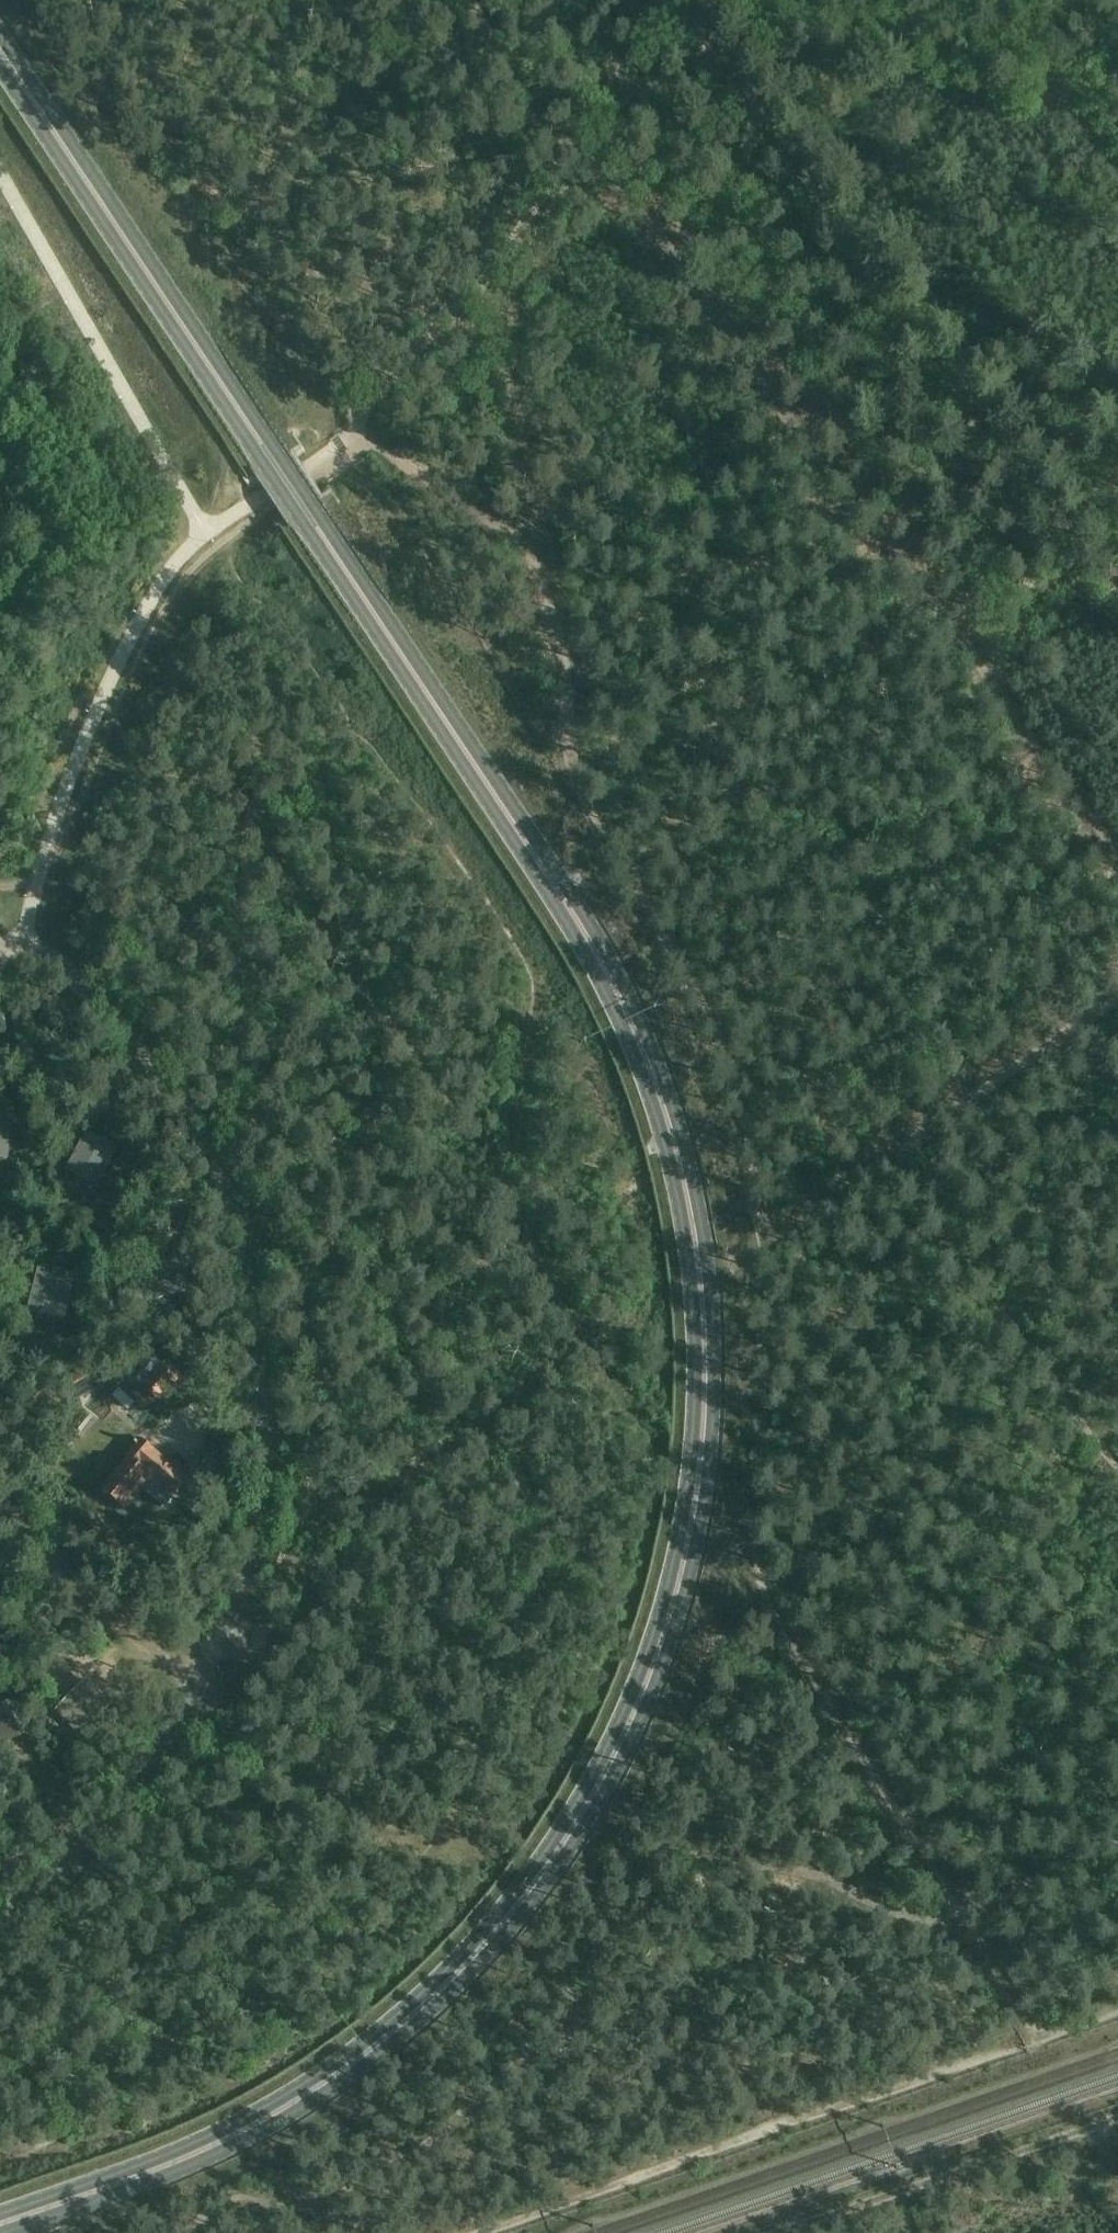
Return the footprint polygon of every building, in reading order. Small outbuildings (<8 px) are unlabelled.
[(97,1187),(118,1147),(87,1130),(66,1169),(97,1187)] [(145,1302),(156,1299),(190,1290),(180,1255),(138,1266),(145,1302)] [(64,1317),(66,1306),(74,1275),(39,1267),(29,1308),(64,1317)] [(151,1353),(131,1375),(157,1398),(176,1376),(151,1353)] [(59,1399),(68,1395),(95,1383),(101,1380),(94,1364),(52,1384),(59,1399)] [(188,1477),(141,1437),(127,1454),(129,1456),(102,1488),(124,1507),(152,1474),(175,1493),(188,1477)] [(79,1737),(101,1713),(110,1703),(86,1680),(60,1708),(77,1723),(71,1729),(79,1737)] [(0,1707),(0,1745),(27,1734),(13,1700),(0,1707)]
